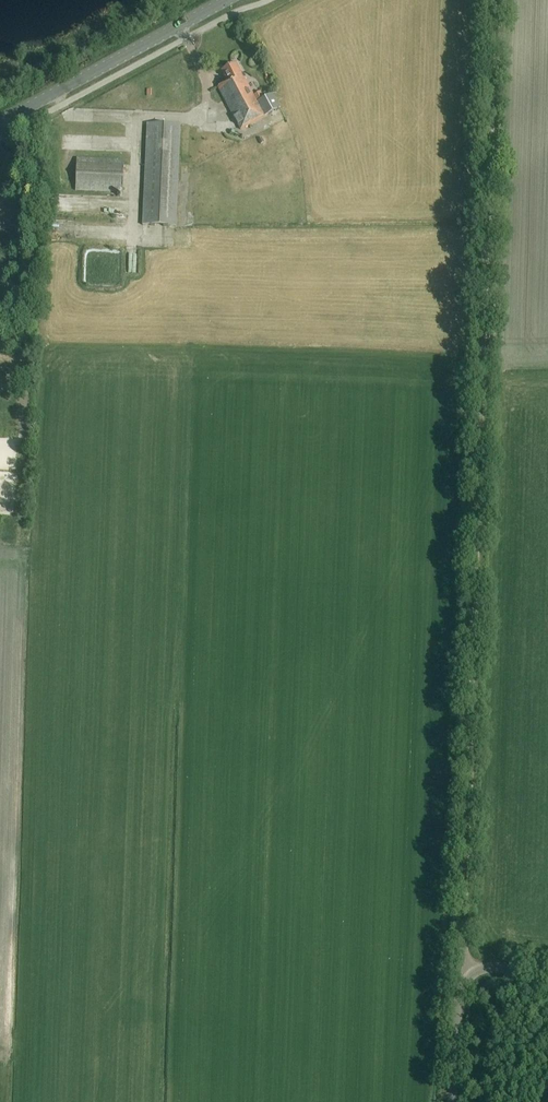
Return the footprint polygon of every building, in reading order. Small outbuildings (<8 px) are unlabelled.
[(240,130),(280,109),(272,95),(257,103),(236,64),(221,72),(227,82),(217,87),(240,130)] [(175,227),(180,125),(147,124),(142,226),(175,227)] [(77,159),(75,191),(122,192),(123,161),(77,159)]
